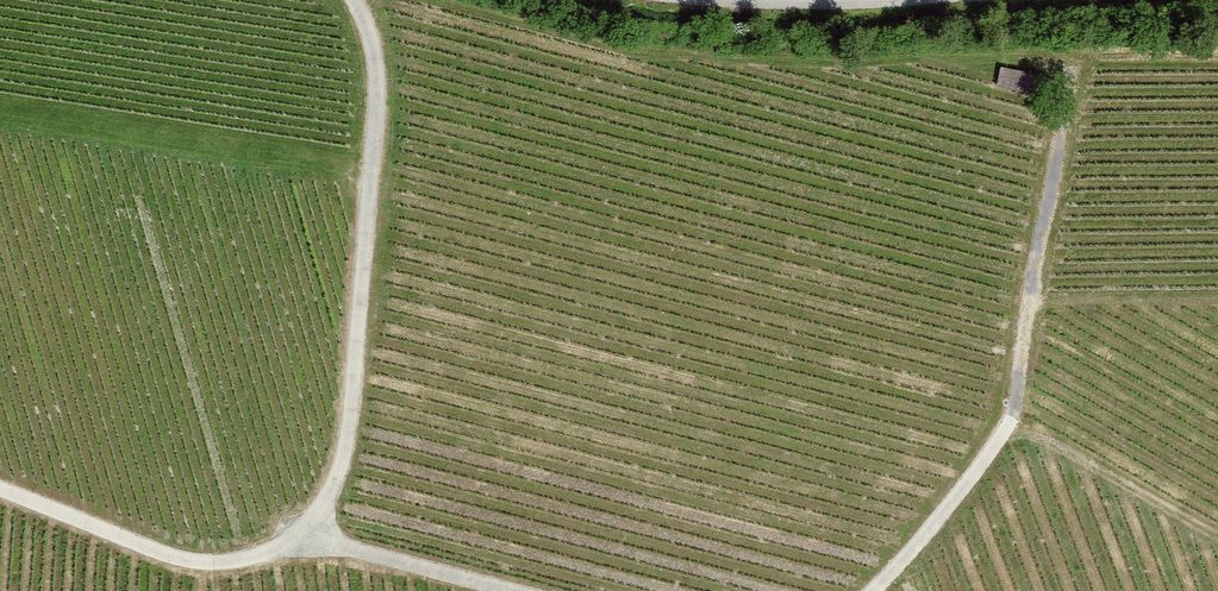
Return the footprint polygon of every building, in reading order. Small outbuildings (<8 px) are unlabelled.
[(999,85),(1030,90),(1033,69),(1002,64),(999,85)]
